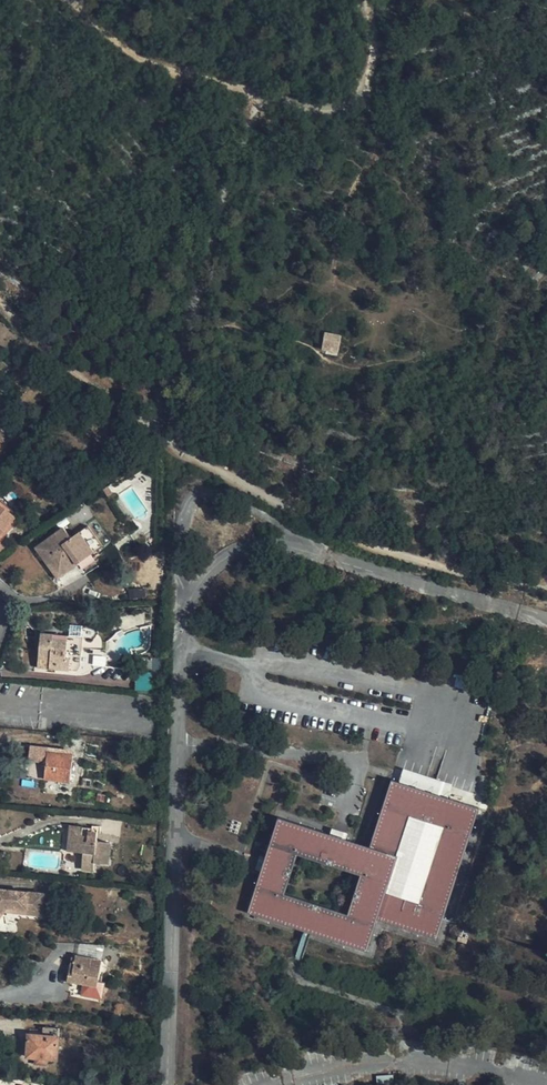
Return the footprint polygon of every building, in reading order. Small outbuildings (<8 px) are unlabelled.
[(104,297),(92,285),(82,296),(94,307),(104,297)] [(338,351),(339,336),(325,335),(323,349),(338,351)] [(115,494),(109,485),(103,490),(109,498),(115,494)] [(17,517),(0,504),(0,538),(17,517)] [(80,532),(95,552),(103,546),(89,526),(80,532)] [(95,552),(80,532),(72,538),(64,527),(36,548),(58,578),(95,552)] [(54,639),(54,634),(41,633),(38,667),(70,671),(71,659),(67,658),(68,640),(54,639)] [(85,648),(84,664),(93,664),(93,649),(85,648)] [(71,782),(74,754),(48,751),(45,779),(71,782)] [(400,779),(449,795),(453,782),(404,766),(400,779)] [(372,843),(398,852),(377,918),(436,937),(479,805),(393,778),(372,843)] [(328,829),(282,814),(249,911),(366,949),(376,919),(377,918),(398,852),(372,843),(370,843),(348,835),(331,830),(328,829)] [(333,825),(331,830),(348,835),(349,830),(333,825)] [(75,852),(78,827),(71,826),(68,851),(75,852)] [(90,828),(78,827),(75,852),(84,852),(82,869),(94,870),(95,863),(109,864),(111,843),(97,841),(98,832),(90,831),(90,828)] [(43,911),(45,894),(0,889),(0,919),(5,911),(27,914),(27,909),(43,911)] [(302,961),(311,933),(305,931),(295,959),(302,961)] [(72,957),(68,981),(98,987),(103,960),(77,955),(76,958),(72,957)] [(47,1058),(57,1059),(59,1037),(60,1028),(44,1026),(43,1036),(29,1034),(28,1057),(36,1057),(36,1063),(46,1064),(47,1058)]
